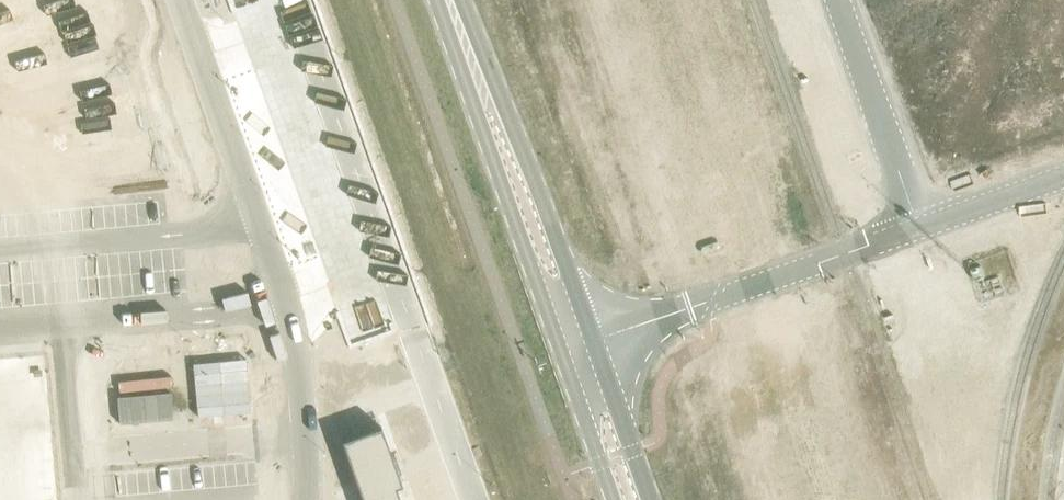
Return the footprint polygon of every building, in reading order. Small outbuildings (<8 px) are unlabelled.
[(341,441),(362,499),(399,499),(395,488),(401,485),(380,427),(341,441)]
